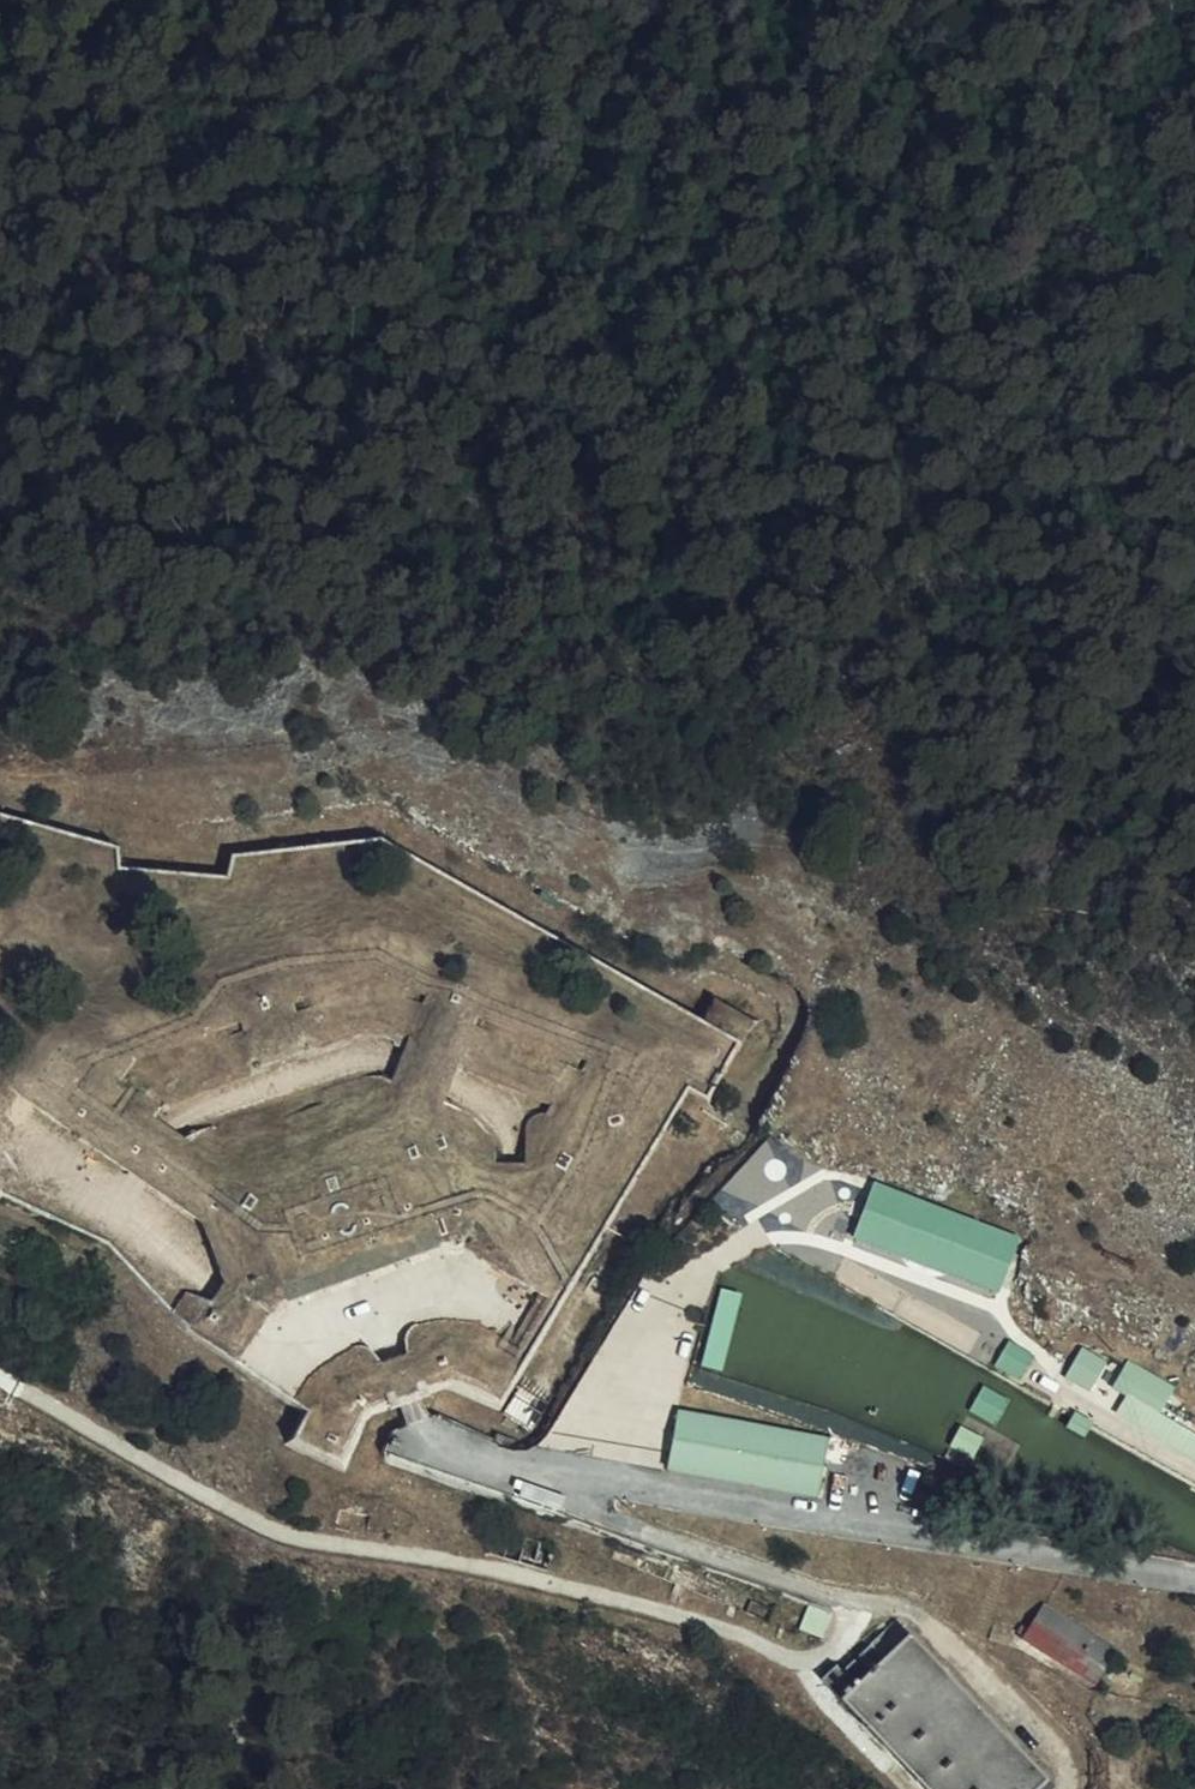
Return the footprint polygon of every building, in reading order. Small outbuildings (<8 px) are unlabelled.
[(105,1255),(185,1349),(308,1422),(291,1452),(339,1478),(367,1422),(441,1391),(496,1415),(679,1078),(708,1091),(760,1018),(713,993),(702,1016),(384,844),(226,856),(211,886),(117,871),(120,846),(0,817),(0,1210),(105,1255)] [(1001,1290),(1022,1232),(874,1179),(853,1238),(1001,1290)] [(721,1367),(740,1292),(723,1288),(708,1346),(713,1347),(709,1364),(721,1367)] [(1023,1375),(1033,1352),(1009,1342),(999,1365),(1023,1375)] [(1065,1376),(1091,1390),(1108,1358),(1083,1344),(1065,1376)] [(1177,1382),(1128,1358),(1114,1387),(1125,1392),(1113,1416),(1194,1457),(1194,1411),(1169,1398),(1177,1382)] [(678,1408),(668,1469),(821,1494),(831,1433),(678,1408)] [(1041,1603),(1021,1642),(1099,1682),(1119,1643),(1041,1603)] [(907,1641),(843,1700),(927,1788),(1035,1788),(1041,1783),(907,1641)]
